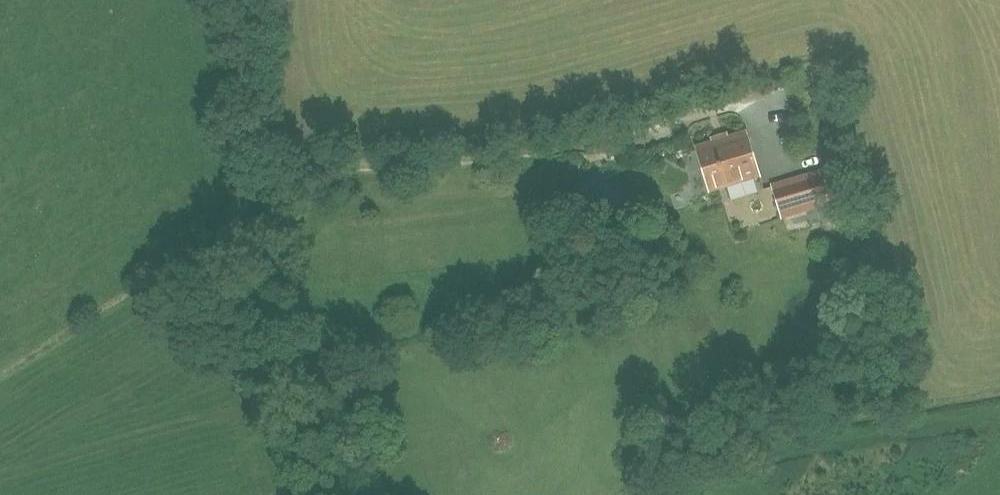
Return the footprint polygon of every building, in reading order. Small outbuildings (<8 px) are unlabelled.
[(815,115),(806,118),(810,130),(818,127),(815,115)] [(697,147),(710,191),(759,176),(746,132),(697,147)] [(773,185),(783,218),(840,202),(829,169),(773,185)]
